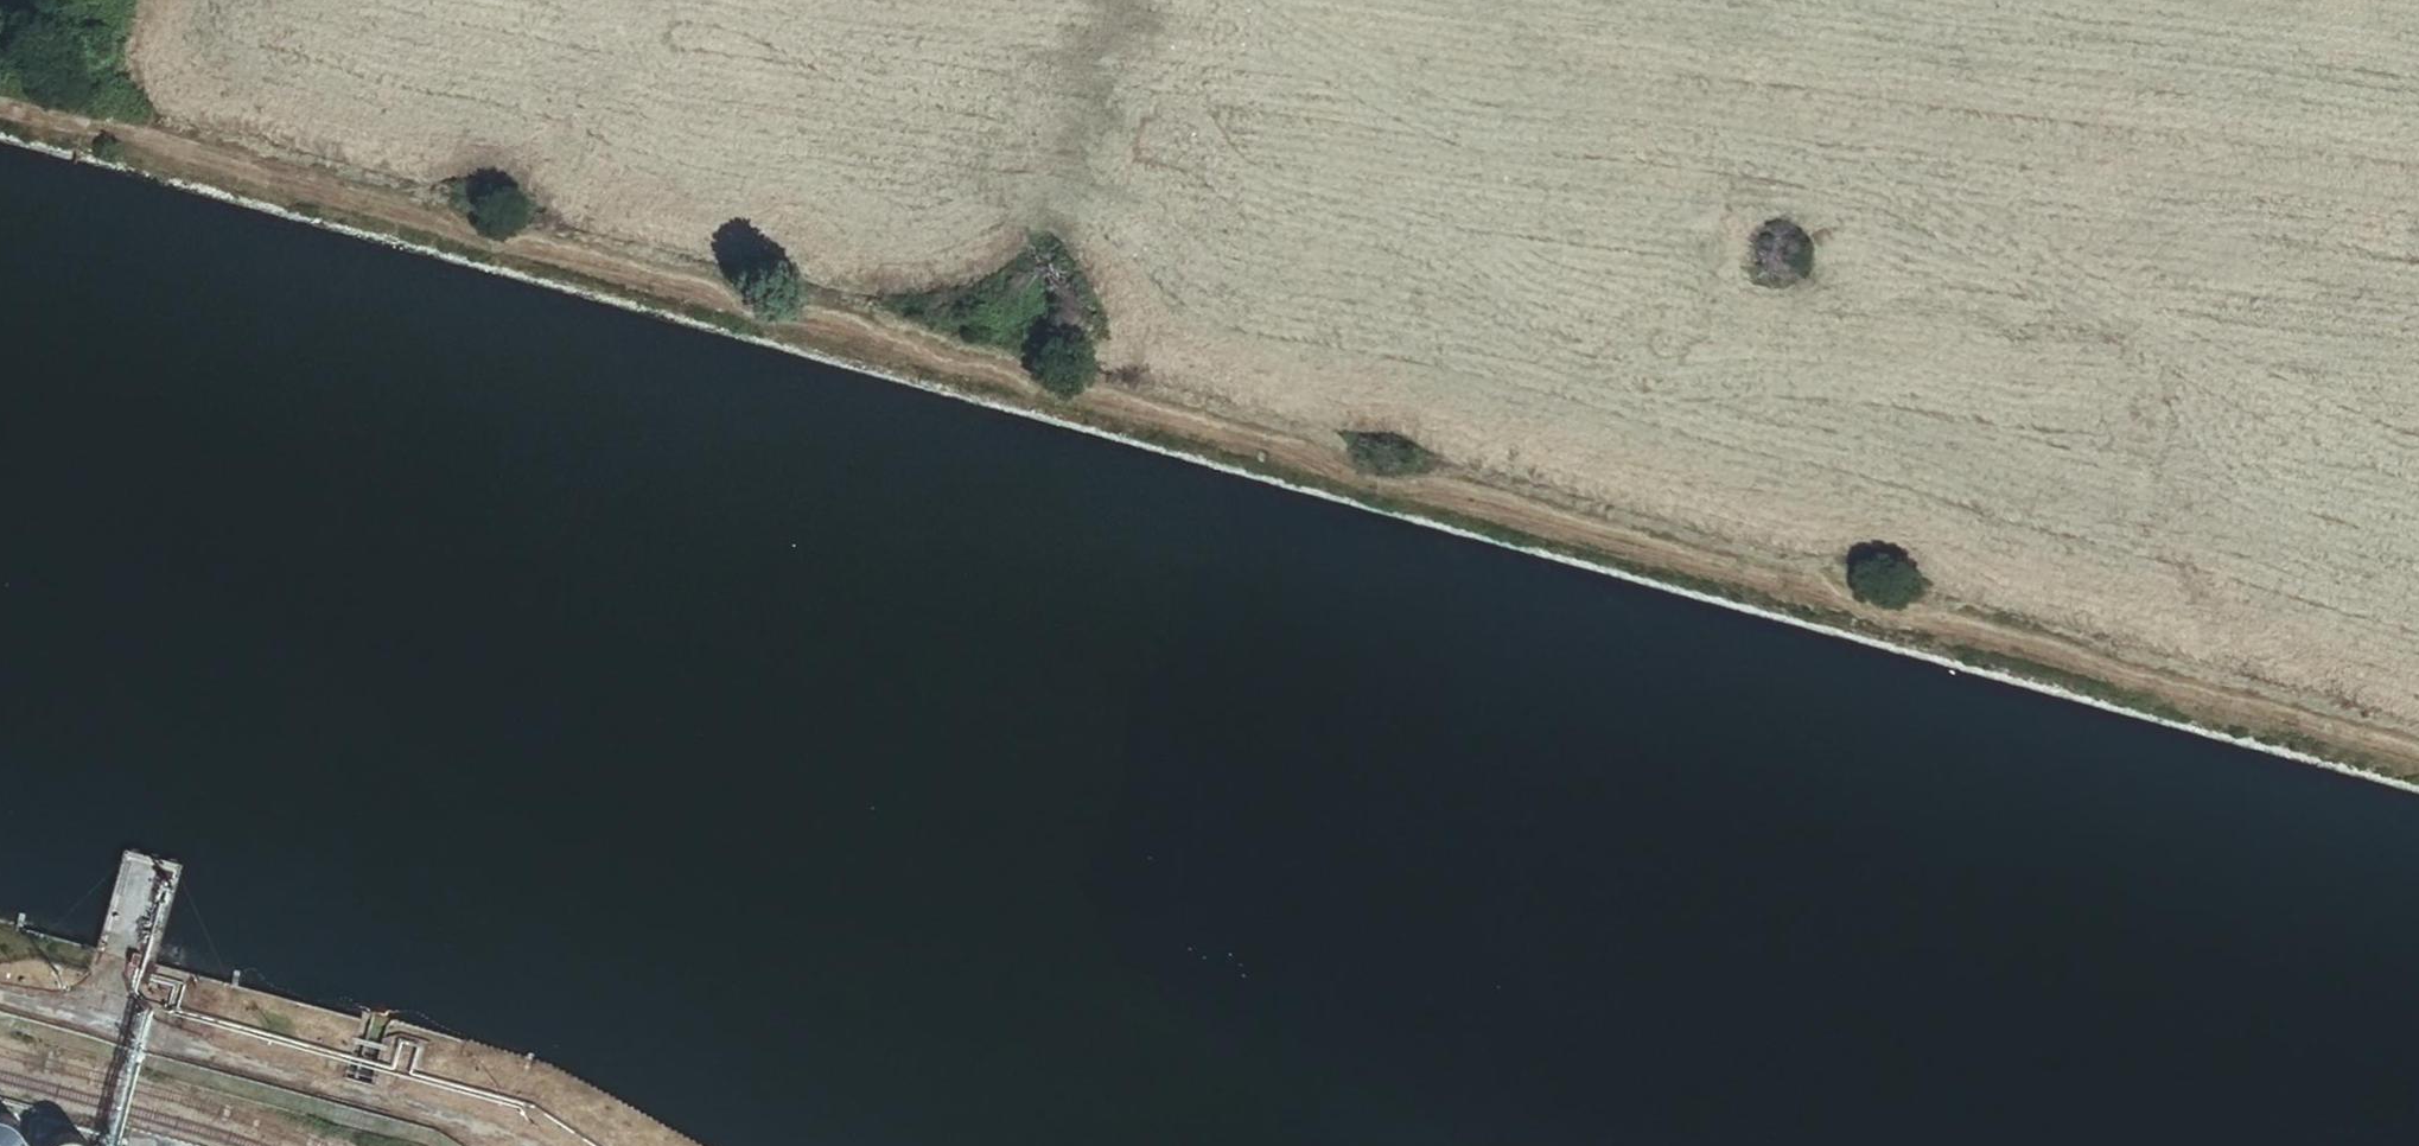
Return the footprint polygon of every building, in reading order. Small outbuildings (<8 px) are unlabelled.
[(18,1140),(19,1136),(18,1133),(18,1129),(17,1125),(15,1121),(13,1118),(10,1114),(7,1112),(4,1110),(1,1107),(0,1107),(0,1145),(17,1145),(18,1144),(18,1140)] [(83,1142),(79,1137),(74,1134),(69,1132),(63,1131),(57,1132),(52,1134),(47,1137),(44,1141),(41,1145),(85,1145),(83,1142)]
